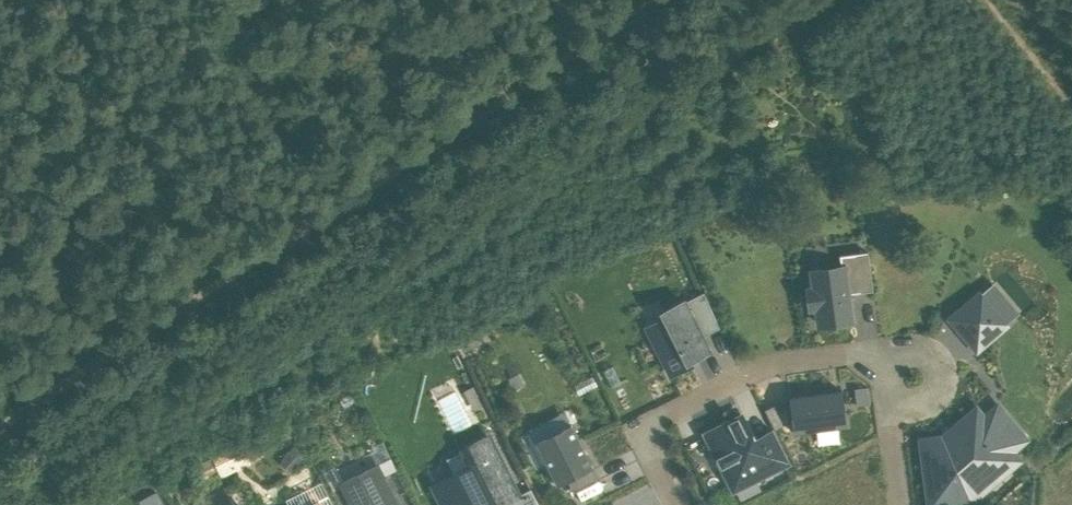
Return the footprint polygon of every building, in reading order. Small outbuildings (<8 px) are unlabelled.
[(869,251),(843,254),(845,267),(849,292),(874,289),(869,251)] [(849,292),(845,267),(811,271),(814,288),(808,288),(811,306),(818,305),(820,323),(852,318),(849,292)] [(983,291),(1004,316),(1018,304),(997,279),(983,291)] [(950,313),(978,346),(1008,320),(1004,316),(983,291),(980,287),(950,313)] [(686,301),(703,335),(719,326),(702,293),(686,301)] [(647,321),(673,373),(712,353),(703,335),(686,301),(647,321)] [(526,381),(515,360),(506,365),(517,386),(526,381)] [(790,395),(794,430),(846,424),(841,389),(790,395)] [(939,499),(941,499),(969,495),(1014,457),(1008,449),(1023,436),(998,406),(982,419),(975,412),(944,439),(930,441),(932,455),(927,456),(932,486),(936,485),(938,499),(939,499)] [(755,439),(742,413),(705,432),(729,481),(751,470),(755,477),(770,470),(755,439)] [(592,467),(572,426),(538,443),(559,484),(568,479),(592,467)] [(774,429),(755,439),(770,470),(790,460),(774,429)] [(445,504),(493,504),(500,501),(519,492),(491,437),(464,450),(472,465),(434,484),(445,504)] [(379,464),(385,475),(397,469),(391,458),(379,464)] [(351,504),(400,504),(385,475),(379,464),(340,484),(351,504)] [(598,478),(592,467),(568,479),(574,490),(598,478)] [(500,501),(502,504),(541,504),(531,486),(519,492),(500,501)]
